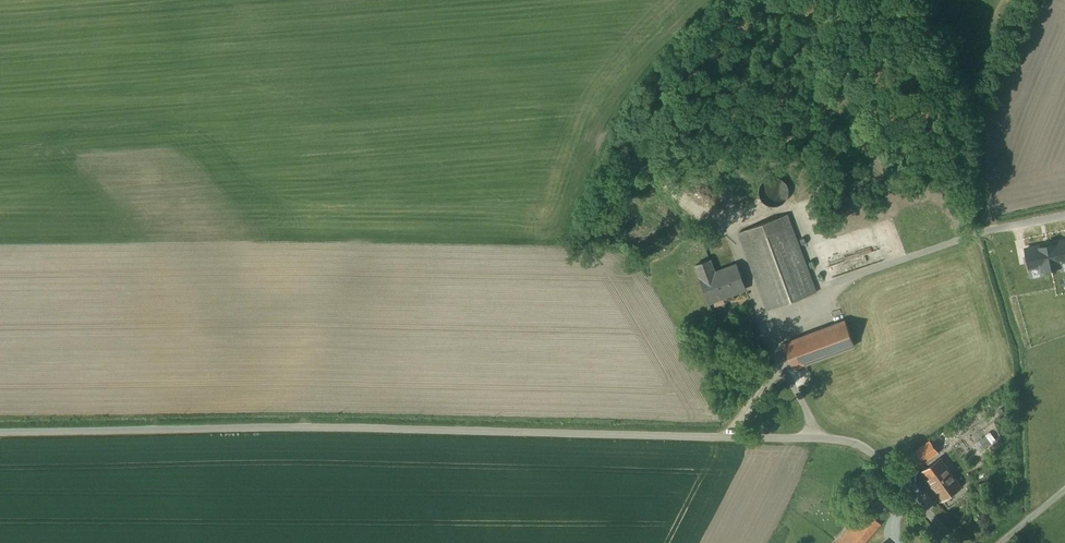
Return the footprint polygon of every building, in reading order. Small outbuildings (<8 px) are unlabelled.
[(786,218),(736,236),(766,315),(816,296),(786,218)] [(710,260),(696,265),(701,279),(700,279),(708,302),(745,288),(737,265),(715,273),(710,260)] [(841,323),(783,346),(794,372),(852,348),(841,323)] [(978,451),(995,441),(989,433),(973,442),(978,451)] [(934,455),(927,444),(910,456),(918,468),(934,455)] [(960,487),(941,459),(922,473),(941,500),(960,487)] [(879,526),(857,508),(828,542),(865,542),(879,526)]
